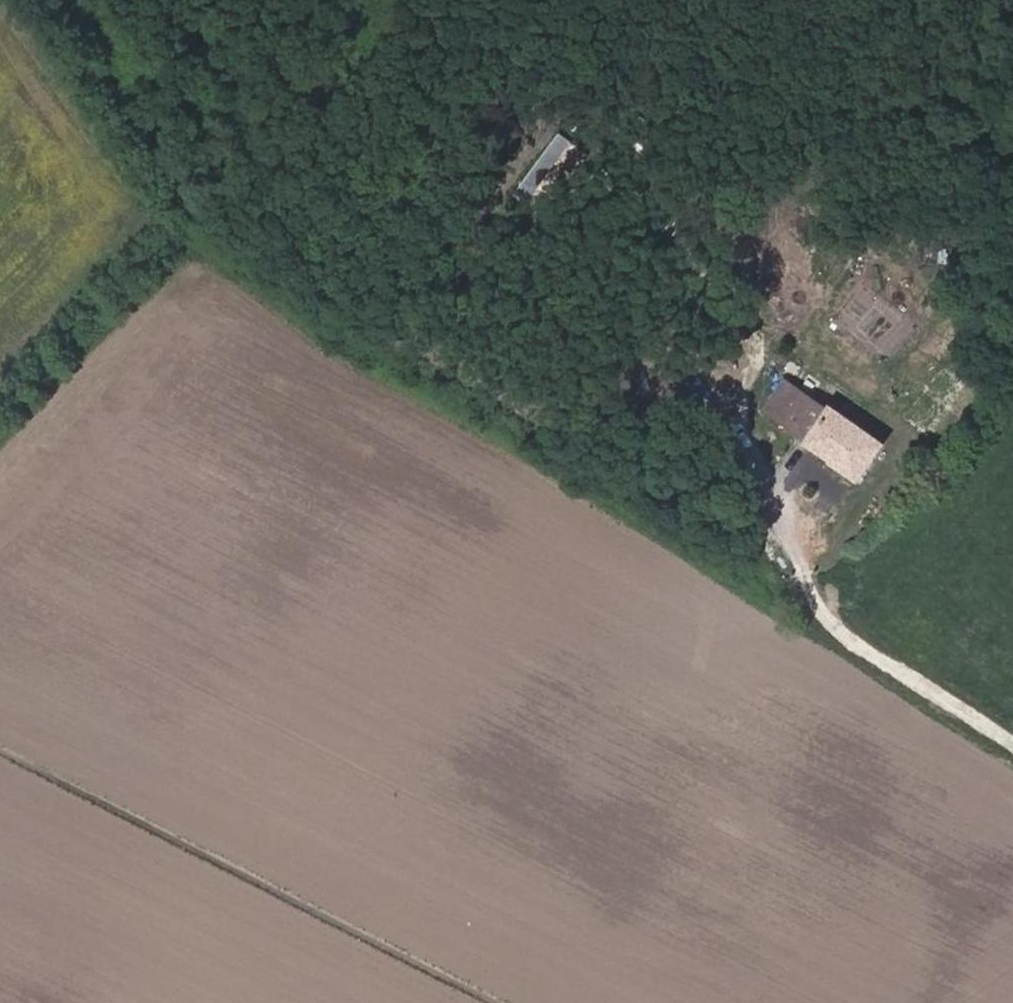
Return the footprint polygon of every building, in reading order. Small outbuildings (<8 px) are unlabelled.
[(787,507),(832,535),(883,459),(798,404),(776,434),(801,451),(789,471),(803,482),(787,507)]
